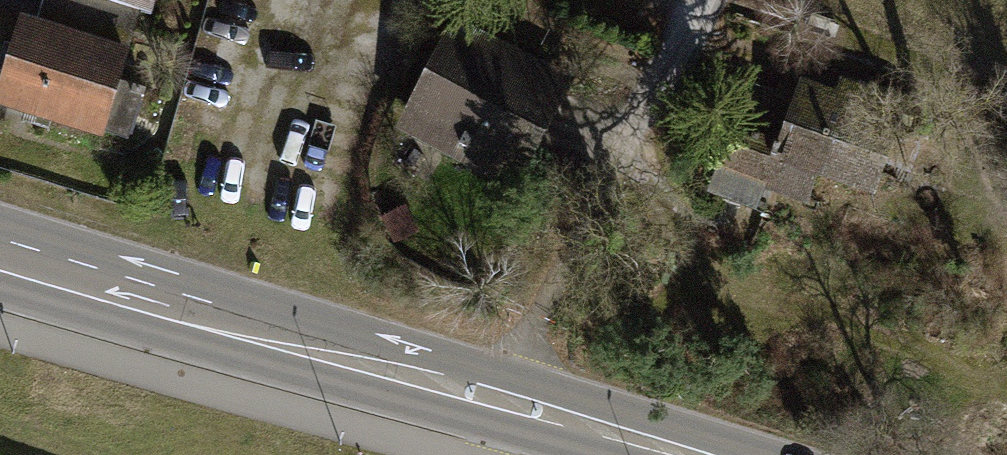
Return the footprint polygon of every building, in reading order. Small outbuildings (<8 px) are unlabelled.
[(149,25),(69,0),(50,0),(38,37),(135,67),(149,25)] [(149,25),(157,0),(69,0),(149,25)] [(108,153),(135,67),(38,37),(22,32),(0,100),(0,119),(108,153)] [(398,143),(513,200),(565,95),(450,38),(398,143)] [(765,217),(778,183),(874,217),(905,130),(802,94),(779,157),(734,141),(713,198),(765,217)]
